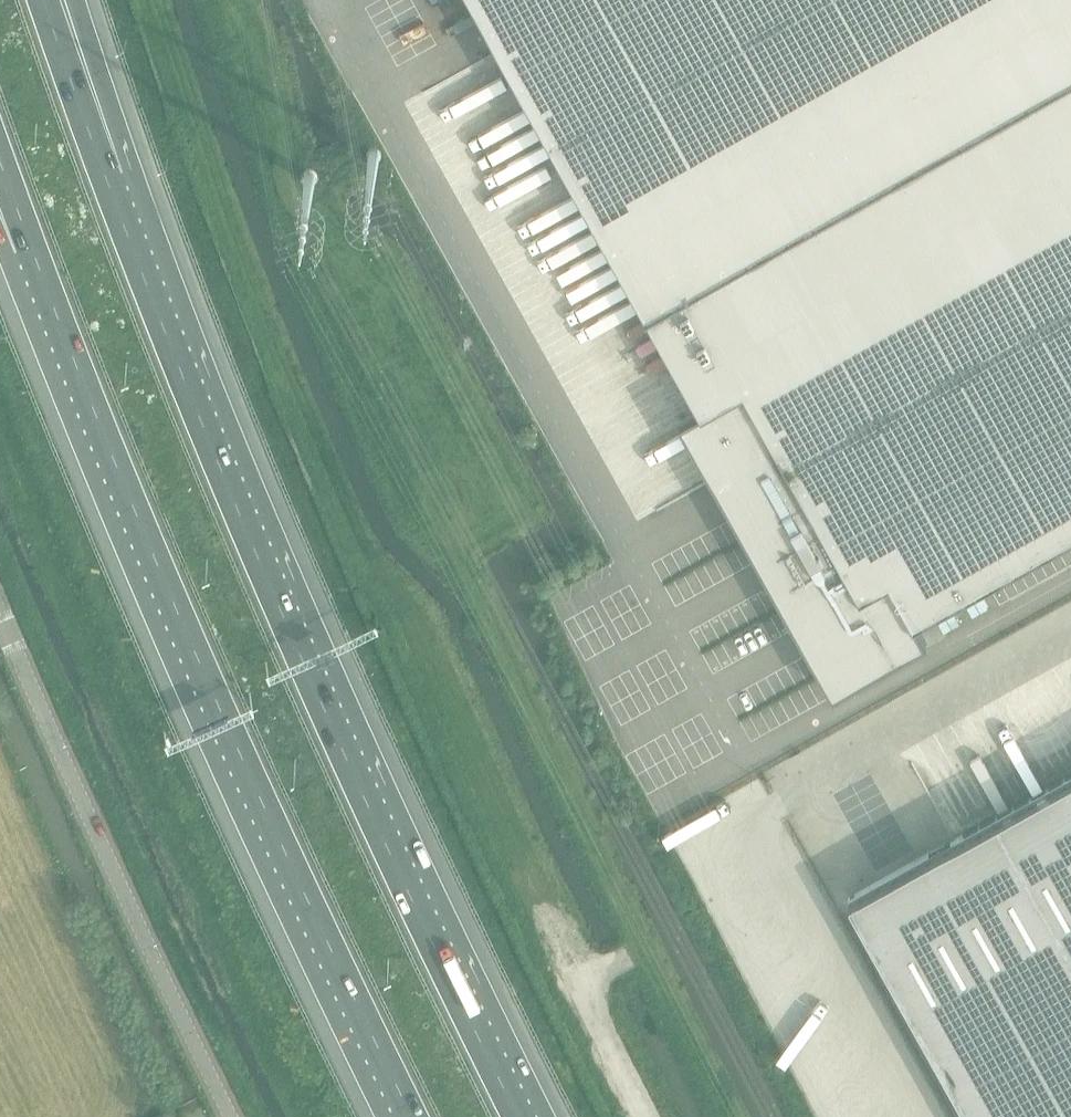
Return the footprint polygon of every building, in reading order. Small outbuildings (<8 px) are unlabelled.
[(701,406),(679,418),(741,529),(833,693),(927,640),(915,619),(1070,532),(1070,0),(474,0),(701,406)] [(368,156),(368,157),(368,158),(369,159),(369,160),(370,160),(370,161),(371,161),(371,162),(372,162),(373,162),(373,163),(374,163),(375,163),(375,162),(376,162),(377,162),(378,162),(378,161),(379,161),(379,160),(380,159),(380,158),(380,157),(380,156),(380,155),(380,154),(379,153),(379,152),(378,152),(378,151),(377,151),(376,151),(375,151),(375,150),(374,150),(373,150),(373,151),(372,151),(371,151),(371,152),(370,152),(370,153),(369,153),(369,154),(368,155),(368,156)] [(303,178),(303,179),(304,179),(303,179),(304,179),(304,180),(304,181),(304,182),(305,182),(305,183),(306,183),(306,184),(307,184),(308,184),(308,185),(309,185),(310,185),(311,185),(312,185),(312,184),(313,184),(314,184),(314,183),(315,183),(315,182),(316,182),(316,181),(316,180),(317,180),(317,179),(317,178),(317,177),(316,177),(316,176),(316,175),(316,174),(315,174),(315,173),(314,173),(313,173),(313,172),(312,172),(311,172),(310,172),(309,172),(308,172),(307,172),(307,173),(306,173),(305,174),(305,175),(304,175),(304,176),(304,177),(303,177),(303,178)] [(848,898),(970,1116),(1070,1116),(1070,773),(848,898)]
